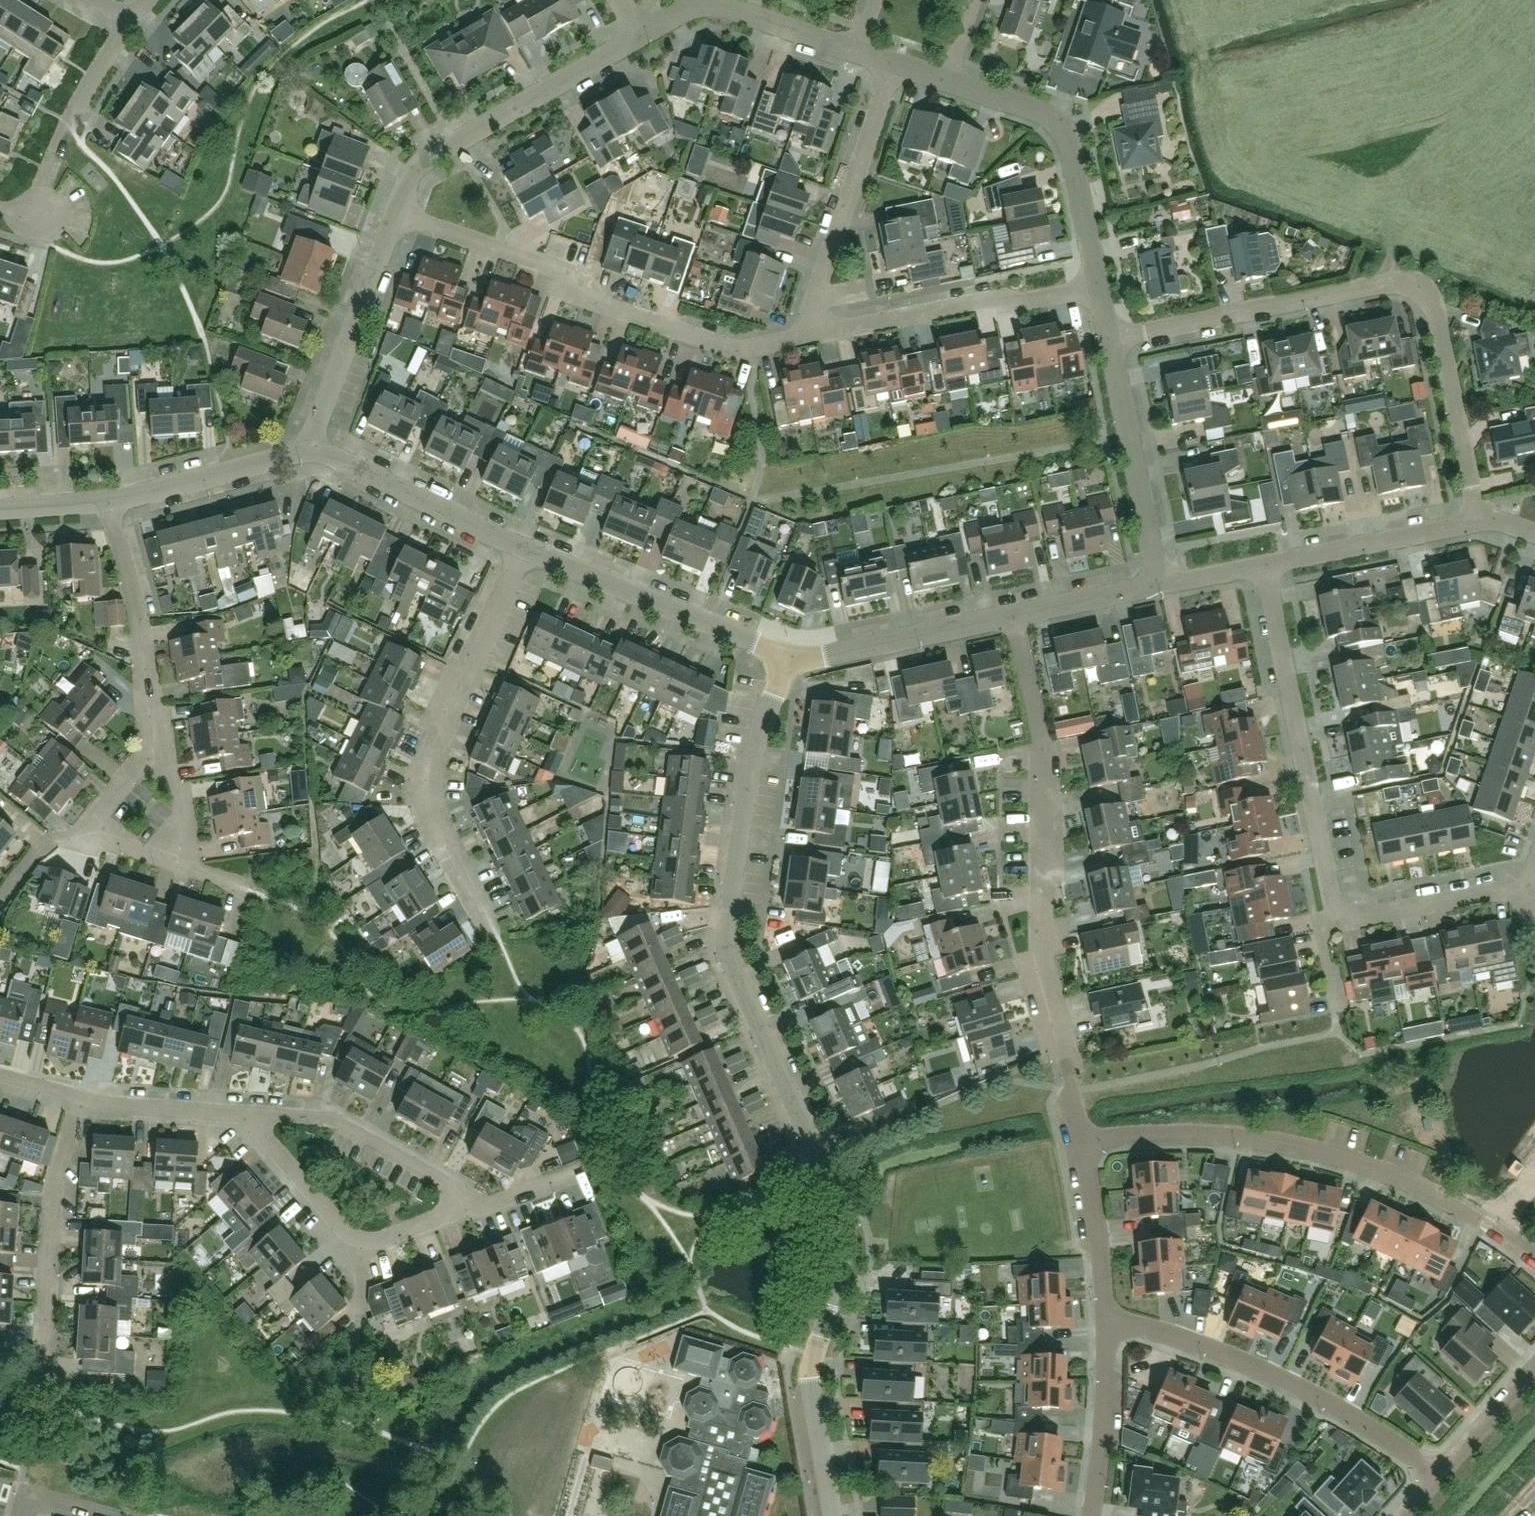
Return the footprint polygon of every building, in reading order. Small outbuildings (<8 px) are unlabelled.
[(18,4),(12,0),(0,0),(0,33),(18,4)] [(258,15),(280,0),(247,0),(258,15)] [(541,0),(528,0),(501,16),(515,40),(531,30),(537,41),(558,29),(541,0)] [(558,29),(579,17),(573,6),(584,0),(541,0),(558,29)] [(1001,34),(1028,43),(1042,1),(1048,3),(1049,0),(1012,0),(1001,34)] [(1087,3),(1070,51),(1089,57),(1087,63),(1106,70),(1111,56),(1131,63),(1141,34),(1121,27),(1125,14),(1111,9),(1114,0),(1079,0),(1087,3)] [(207,3),(204,6),(190,20),(216,47),(225,38),(235,48),(252,31),(245,23),(232,11),(224,19),(207,3)] [(35,15),(18,4),(0,33),(0,40),(14,49),(35,15)] [(462,34),(484,72),(507,58),(503,51),(513,45),(494,11),(480,19),(482,22),(462,34)] [(30,59),(52,25),(35,15),(14,49),(30,59)] [(172,37),(189,54),(180,63),(193,75),(192,75),(200,83),(216,67),(206,57),(216,47),(190,20),(172,37)] [(52,25),(30,59),(23,71),(41,83),(70,37),(52,25)] [(347,37),(353,54),(376,46),(370,29),(347,37)] [(484,72),(462,34),(442,45),(440,42),(426,50),(440,74),(450,68),(460,85),(466,86),(473,82),(475,77),(484,72)] [(714,93),(726,56),(702,48),(694,74),(672,67),(668,79),(676,82),(672,96),(696,104),(701,89),(714,93)] [(726,56),(714,93),(726,97),(721,112),(745,121),(754,95),(741,90),(750,64),(726,56)] [(144,61),(139,69),(153,78),(159,69),(144,61)] [(345,76),(345,80),(348,85),(351,88),(356,89),(361,88),(363,91),(385,129),(407,116),(401,105),(393,92),(405,85),(397,71),(392,61),(368,75),(366,71),(363,68),(359,66),(354,66),(350,68),(347,71),(345,76)] [(10,79),(0,74),(0,87),(5,90),(10,79)] [(143,84),(140,88),(129,104),(171,134),(198,96),(174,75),(163,89),(160,88),(156,94),(143,84)] [(795,123),(808,84),(784,76),(773,108),(760,103),(751,128),(774,136),(780,118),(795,123)] [(808,84),(795,123),(792,133),(807,138),(804,146),(827,154),(835,129),(822,124),(833,92),(808,84)] [(607,102),(626,135),(637,129),(646,143),(668,130),(663,122),(668,119),(660,104),(655,107),(654,106),(642,113),(629,89),(607,102)] [(27,100),(38,106),(43,97),(31,91),(27,100)] [(208,98),(203,112),(220,119),(226,105),(208,98)] [(1115,132),(1123,169),(1161,162),(1156,138),(1164,137),(1156,99),(1121,106),(1126,129),(1115,132)] [(626,135),(607,102),(585,114),(599,138),(587,145),(601,168),(623,156),(615,142),(626,135)] [(32,118),(36,109),(25,103),(20,112),(32,118)] [(115,125),(128,134),(124,140),(126,141),(116,157),(144,173),(171,134),(129,104),(115,125)] [(938,159),(950,123),(915,112),(898,161),(910,164),(911,163),(919,165),(923,154),(938,159)] [(0,115),(0,170),(21,122),(1,113),(0,115)] [(678,137),(683,139),(687,126),(674,122),(678,137)] [(950,123),(938,159),(953,164),(948,177),(957,180),(956,182),(968,186),(985,135),(950,123)] [(322,171),(356,184),(369,148),(322,130),(316,146),(318,150),(329,154),(322,171)] [(517,198),(554,176),(548,165),(558,160),(545,137),(521,151),(528,163),(504,177),(517,198)] [(695,145),(692,155),(705,159),(708,150),(695,145)] [(767,207),(801,219),(808,197),(784,189),(788,177),(765,169),(753,203),(767,207)] [(244,188),(243,189),(244,190),(266,198),(266,197),(268,191),(261,188),(265,177),(250,171),(247,178),(244,188)] [(356,184),(322,171),(316,188),(307,185),(304,186),(298,202),(343,219),(356,184)] [(637,182),(658,189),(663,175),(652,171),(638,179),(637,182)] [(554,176),(517,198),(529,220),(553,206),(560,218),(584,204),(571,182),(561,188),(554,176)] [(1008,225),(1045,217),(1040,191),(1016,196),(1013,180),(1020,177),(1020,176),(984,189),(988,211),(1004,208),(1008,225)] [(610,193),(609,191),(594,200),(601,212),(603,211),(610,193)] [(884,249),(922,242),(919,229),(938,226),(933,200),(905,205),(908,221),(879,227),(884,249)] [(801,219),(767,207),(753,203),(742,236),(765,244),(769,232),(793,241),(801,219)] [(725,214),(710,212),(707,228),(723,230),(725,214)] [(289,260),(326,273),(334,252),(308,243),(315,225),(289,215),(282,234),(287,235),(284,244),(294,247),(289,260)] [(1045,217),(1008,225),(1011,241),(995,245),(999,267),(1037,260),(1036,259),(1029,260),(1027,248),(1050,243),(1045,217)] [(675,235),(676,219),(665,218),(663,234),(675,235)] [(606,258),(625,264),(622,272),(645,279),(657,245),(644,241),(648,229),(619,220),(606,258)] [(1231,258),(1236,282),(1265,276),(1265,274),(1273,272),(1279,264),(1274,240),(1266,235),(1257,237),(1257,234),(1228,240),(1226,226),(1205,230),(1213,267),(1218,270),(1224,259),(1231,258)] [(1179,294),(1179,292),(1187,290),(1190,286),(1188,278),(1184,276),(1176,277),(1171,254),(1176,253),(1173,237),(1146,242),(1148,254),(1141,256),(1144,272),(1142,272),(1144,282),(1148,282),(1151,299),(1179,294)] [(657,245),(645,279),(668,287),(675,266),(686,270),(695,245),(674,238),(670,250),(657,245)] [(740,277),(777,290),(785,267),(761,259),(765,248),(740,239),(733,261),(745,265),(740,277)] [(922,242),(884,249),(888,272),(917,266),(920,282),(948,277),(943,251),(924,254),(922,242)] [(698,243),(696,258),(708,259),(710,244),(698,243)] [(429,305),(441,269),(443,265),(442,264),(442,265),(423,258),(414,283),(402,278),(394,303),(415,310),(418,301),(429,305)] [(326,273),(289,260),(282,281),(270,276),(265,289),(288,298),(292,285),(318,295),(326,273)] [(26,321),(34,296),(23,292),(29,271),(7,261),(0,282),(0,302),(17,308),(14,317),(26,321)] [(441,269),(429,305),(441,309),(438,317),(458,324),(466,300),(454,296),(463,269),(443,262),(442,264),(443,265),(441,269)] [(777,290),(740,277),(725,272),(721,284),(725,285),(717,307),(742,316),(746,304),(769,312),(777,290)] [(511,288),(510,288),(491,281),(483,306),(472,302),(463,326),(495,337),(498,328),(511,288)] [(510,288),(511,288),(498,328),(509,332),(506,340),(526,347),(534,323),(523,319),(532,292),(511,285),(510,288)] [(298,348),(307,324),(281,315),(285,303),(260,294),(251,316),(266,322),(262,334),(298,348)] [(1532,355),(1528,333),(1509,337),(1507,328),(1485,319),(1480,331),(1482,342),(1474,344),(1482,382),(1520,375),(1517,358),(1532,355)] [(1370,325),(1377,359),(1390,356),(1393,370),(1415,366),(1409,338),(1397,341),(1393,320),(1370,325)] [(545,377),(546,375),(549,366),(560,370),(573,330),(553,323),(545,348),(534,344),(525,371),(545,377)] [(1041,328),(1039,329),(1050,386),(1052,385),(1064,382),(1063,380),(1084,376),(1084,374),(1079,349),(1076,335),(1063,338),(1061,324),(1053,326),(1050,325),(1043,327),(1041,328)] [(1343,345),(1339,352),(1344,380),(1366,375),(1363,361),(1377,359),(1370,325),(1346,330),(1349,344),(1343,345)] [(414,346),(416,330),(401,327),(398,344),(414,346)] [(573,330),(560,370),(571,374),(568,382),(588,389),(596,365),(585,361),(594,334),(574,327),(573,330)] [(1020,350),(1006,352),(1014,394),(1037,389),(1037,388),(1048,386),(1049,386),(1050,386),(1039,329),(1036,329),(1033,329),(1026,330),(1023,332),(1017,333),(1020,350)] [(960,337),(958,337),(966,376),(979,374),(982,386),(1004,382),(999,358),(986,361),(980,333),(973,334),(970,333),(962,335),(960,337)] [(1287,341),(1295,379),(1308,377),(1311,388),(1334,384),(1328,355),(1316,357),(1312,336),(1287,341)] [(942,370),(929,372),(934,396),(956,391),(969,389),(966,376),(958,337),(956,337),(953,337),(945,338),(943,340),(936,341),(942,370)] [(1295,379),(1287,341),(1263,346),(1267,367),(1255,369),(1261,396),(1284,392),(1282,382),(1295,379)] [(412,361),(420,365),(428,350),(419,346),(412,361)] [(629,393),(642,353),(641,353),(622,346),(614,371),(602,367),(594,391),(614,398),(617,389),(629,393)] [(278,402),(287,379),(261,369),(265,358),(239,348),(231,371),(246,376),(241,389),(278,402)] [(880,353),(888,392),(901,389),(903,402),(925,398),(921,374),(908,377),(902,348),(880,353)] [(1084,348),(1079,349),(1084,374),(1089,373),(1084,348)] [(642,353),(629,393),(640,397),(637,405),(657,412),(665,388),(654,384),(663,357),(642,350),(641,353),(642,353)] [(888,392),(880,353),(858,357),(864,386),(851,388),(855,412),(877,407),(875,395),(888,392)] [(141,355),(115,355),(115,371),(141,372),(141,355)] [(1170,402),(1207,394),(1224,390),(1221,372),(1218,355),(1192,361),(1194,373),(1164,379),(1166,392),(1168,392),(1170,402)] [(804,368),(802,368),(809,408),(812,420),(825,418),(847,413),(842,390),(829,392),(827,382),(824,364),(815,365),(813,365),(806,366),(804,368)] [(785,401),(772,404),(774,413),(777,427),(799,423),(812,420),(809,408),(802,368),(798,369),(795,368),(788,370),(787,371),(780,373),(783,389),(785,401)] [(697,416),(711,376),(710,376),(691,369),(683,394),(671,390),(663,414),(683,421),(686,412),(697,416)] [(386,391),(386,389),(392,378),(381,373),(375,386),(384,391),(367,424),(387,434),(404,399),(386,391)] [(711,376),(697,416),(712,421),(709,430),(729,436),(737,412),(725,408),(734,381),(711,373),(710,376),(711,376)] [(523,383),(519,394),(526,396),(529,385),(523,383)] [(176,435),(173,401),(159,402),(158,384),(137,385),(139,413),(150,413),(152,436),(176,435)] [(173,401),(176,435),(200,433),(198,409),(212,408),(210,384),(187,386),(188,400),(173,401)] [(92,410),(94,443),(118,442),(116,418),(128,417),(126,385),(105,387),(106,409),(92,410)] [(426,427),(439,401),(420,392),(414,405),(404,399),(387,434),(406,444),(417,422),(426,427)] [(1207,394),(1170,402),(1172,411),(1170,411),(1173,425),(1203,419),(1206,431),(1232,426),(1228,410),(1209,406),(1207,394)] [(94,443),(92,410),(77,411),(76,396),(55,398),(57,422),(68,421),(70,445),(94,443)] [(1364,412),(1361,399),(1342,402),(1345,416),(1364,412)] [(9,404),(10,418),(12,452),(36,450),(35,426),(46,426),(44,401),(9,404)] [(439,401),(426,427),(435,431),(425,453),(444,462),(461,428),(443,419),(450,406),(439,401)] [(1524,410),(1527,423),(1491,430),(1498,462),(1517,458),(1519,466),(1534,463),(1533,455),(1534,454),(1534,408),(1524,410)] [(853,417),(855,427),(866,425),(864,415),(853,417)] [(10,418),(0,419),(0,452),(12,452),(10,418)] [(483,455),(489,443),(496,429),(482,422),(468,432),(461,428),(444,462),(463,472),(474,450),(483,455)] [(496,429),(489,443),(498,448),(482,481),(501,491),(518,456),(508,451),(512,442),(505,439),(507,434),(505,434),(508,427),(499,422),(496,429)] [(890,439),(903,439),(902,423),(889,423),(890,439)] [(1426,425),(1406,429),(1408,441),(1393,444),(1402,490),(1425,485),(1420,457),(1432,455),(1426,425)] [(912,429),(914,442),(936,440),(935,427),(912,429)] [(612,446),(646,456),(650,443),(616,432),(612,446)] [(1375,435),(1355,439),(1361,469),(1373,466),(1379,495),(1402,490),(1393,444),(1378,447),(1375,435)] [(573,449),(586,451),(588,439),(576,437),(573,449)] [(1343,441),(1323,445),(1326,457),(1310,460),(1319,506),(1343,502),(1337,474),(1349,471),(1343,441)] [(521,500),(529,483),(539,463),(549,467),(553,457),(525,443),(518,456),(501,491),(521,500)] [(780,458),(787,456),(784,443),(777,445),(780,458)] [(1182,473),(1185,487),(1187,486),(1188,496),(1225,488),(1223,476),(1240,466),(1236,449),(1210,455),(1213,467),(1182,473)] [(1290,483),(1296,511),(1319,506),(1310,460),(1295,463),(1293,451),(1272,455),(1278,485),(1290,483)] [(667,465),(679,469),(683,457),(671,453),(667,465)] [(554,457),(553,457),(549,467),(560,473),(565,462),(554,457)] [(577,482),(559,474),(550,493),(543,509),(563,518),(577,482)] [(583,526),(590,507),(600,511),(613,480),(596,474),(592,475),(588,486),(577,482),(563,518),(583,526)] [(1045,497),(1066,495),(1065,486),(1081,484),(1080,475),(1043,479),(1045,497)] [(624,484),(613,480),(600,511),(610,515),(602,533),(622,541),(637,506),(626,502),(631,490),(623,487),(624,484)] [(1250,520),(1247,504),(1228,501),(1225,488),(1188,496),(1190,505),(1189,506),(1191,519),(1222,513),(1224,525),(1250,520)] [(1077,511),(1087,555),(1107,550),(1101,523),(1114,520),(1109,495),(1087,499),(1089,509),(1077,511)] [(650,531),(651,532),(659,535),(672,504),(661,500),(655,513),(637,506),(622,541),(642,550),(650,531)] [(333,543),(348,511),(329,502),(324,511),(305,502),(297,524),(314,533),(307,547),(316,551),(323,538),(333,543)] [(255,509),(268,556),(278,554),(273,538),(284,535),(276,504),(255,509)] [(683,508),(682,508),(672,504),(659,535),(669,539),(662,557),(682,565),(696,530),(677,522),(683,508)] [(1087,555),(1077,511),(1065,514),(1064,504),(1042,509),(1047,534),(1060,532),(1066,559),(1087,555)] [(236,514),(244,546),(254,543),(258,559),(268,556),(255,509),(236,514)] [(345,566),(367,521),(348,511),(333,543),(343,548),(336,561),(345,566)] [(1002,527),(1012,571),(1032,567),(1026,539),(1039,536),(1034,511),(1012,515),(1014,525),(1002,527)] [(244,546),(236,514),(216,519),(232,579),(241,576),(234,548),(244,546)] [(721,525),(720,525),(720,526),(701,518),(696,530),(682,565),(702,574),(709,556),(724,563),(737,531),(731,529),(721,525)] [(232,579),(216,519),(196,525),(204,556),(215,553),(222,582),(232,579)] [(721,525),(731,529),(733,523),(724,519),(721,525)] [(1012,571),(1002,527),(991,530),(989,520),(964,526),(970,551),(982,548),(988,576),(1012,571)] [(367,521),(345,566),(354,570),(361,556),(371,561),(365,573),(376,578),(386,557),(376,552),(387,530),(367,521)] [(204,556),(196,525),(177,530),(189,577),(193,593),(199,591),(200,580),(194,559),(204,556)] [(282,527),(284,535),(291,533),(289,525),(282,527)] [(189,577),(177,530),(156,535),(164,567),(175,564),(179,580),(189,577)] [(928,549),(936,587),(958,582),(953,559),(965,557),(960,533),(947,536),(949,544),(928,549)] [(764,583),(772,564),(778,551),(756,542),(756,543),(742,537),(730,569),(741,574),(735,587),(755,595),(761,582),(764,583)] [(892,548),(897,571),(909,569),(914,592),(936,587),(928,549),(907,553),(905,545),(892,548)] [(100,597),(96,546),(57,548),(60,583),(74,582),(75,599),(100,597)] [(392,598),(401,602),(423,557),(404,548),(397,562),(386,557),(376,578),(387,584),(389,579),(399,584),(392,598)] [(897,571),(892,548),(872,552),(874,560),(860,563),(868,602),(890,597),(885,574),(897,571)] [(16,569),(15,551),(0,552),(0,587),(17,586),(16,569)] [(410,607),(417,593),(427,598),(442,567),(423,557),(401,602),(396,613),(405,617),(410,607)] [(868,602),(860,563),(839,568),(837,560),(824,562),(829,586),(841,583),(846,606),(868,602)] [(1476,580),(1472,562),(1452,566),(1459,605),(1480,601),(1495,606),(1503,583),(1487,577),(1476,580)] [(283,567),(268,566),(267,585),(282,585),(283,567)] [(1425,601),(1430,625),(1462,618),(1459,605),(1452,566),(1431,570),(1437,598),(1425,601)] [(22,568),(23,586),(24,596),(40,595),(38,567),(22,568)] [(474,595),(468,591),(457,586),(462,576),(442,567),(427,598),(420,612),(430,617),(439,621),(446,607),(464,616),(474,595)] [(793,567),(778,604),(804,615),(830,610),(823,580),(793,567)] [(314,581),(291,573),(285,590),(308,598),(314,581)] [(1401,581),(1406,604),(1418,602),(1413,578),(1401,581)] [(1518,638),(1524,620),(1534,624),(1534,582),(1528,579),(1519,607),(1508,603),(1498,632),(1518,638)] [(1323,618),(1363,610),(1360,598),(1373,596),(1371,587),(1319,597),(1323,618)] [(123,601),(108,602),(110,627),(125,626),(123,601)] [(1230,638),(1224,610),(1204,614),(1213,658),(1224,655),(1226,665),(1249,660),(1244,635),(1230,638)] [(1358,645),(1382,640),(1378,619),(1365,622),(1363,610),(1323,618),(1328,639),(1356,633),(1358,645)] [(1213,658),(1204,614),(1183,618),(1189,646),(1177,649),(1182,674),(1203,669),(1201,660),(1213,658)] [(542,615),(526,650),(545,659),(563,620),(555,616),(554,621),(542,615)] [(341,616),(337,624),(349,630),(353,622),(341,616)] [(1166,652),(1159,619),(1133,625),(1138,648),(1127,650),(1133,678),(1155,673),(1151,655),(1166,652)] [(173,662),(217,655),(216,643),(225,642),(222,620),(196,624),(198,637),(170,641),(173,662)] [(564,668),(580,632),(569,628),(571,623),(563,620),(545,659),(564,668)] [(294,628),(297,640),(306,638),(304,626),(294,628)] [(308,630),(309,640),(324,639),(323,628),(308,630)] [(580,632),(564,668),(582,676),(600,637),(593,633),(591,637),(580,632)] [(1077,637),(1084,669),(1096,667),(1100,685),(1125,679),(1129,679),(1123,651),(1120,652),(1105,655),(1100,632),(1077,637)] [(624,684),(640,649),(629,644),(631,640),(622,636),(616,649),(617,650),(605,676),(624,684)] [(600,637),(582,676),(601,685),(605,676),(617,650),(616,649),(606,645),(608,640),(600,637)] [(1084,669),(1077,637),(1053,642),(1058,665),(1047,667),(1053,695),(1075,690),(1071,672),(1084,669)] [(330,653),(339,658),(345,647),(335,642),(330,653)] [(421,674),(417,672),(423,660),(388,643),(379,662),(418,681),(421,674)] [(1362,662),(1333,668),(1338,689),(1377,681),(1382,680),(1379,668),(1387,667),(1383,645),(1359,650),(1362,662)] [(640,649),(624,684),(642,693),(660,653),(652,650),(650,654),(640,649)] [(660,701),(677,666),(666,661),(668,657),(660,653),(642,693),(660,701)] [(965,685),(971,713),(994,708),(989,689),(1004,686),(997,653),(971,659),(977,682),(965,685)] [(248,663),(228,666),(219,667),(217,655),(173,662),(173,663),(176,662),(179,682),(192,680),(194,693),(206,691),(207,692),(251,685),(248,663)] [(1460,688),(1467,687),(1476,660),(1456,665),(1460,688)] [(370,680),(404,698),(410,687),(414,689),(418,681),(379,662),(370,680)] [(101,724),(101,725),(103,726),(118,707),(96,689),(105,679),(85,663),(69,682),(76,688),(69,697),(101,724)] [(925,669),(932,702),(945,699),(948,713),(959,711),(960,716),(971,713),(965,685),(954,687),(949,664),(925,669)] [(677,666),(660,701),(679,710),(697,670),(690,667),(688,671),(677,666)] [(932,702),(925,669),(902,674),(907,697),(896,700),(901,723),(923,719),(920,705),(932,702)] [(697,670),(679,710),(698,719),(714,683),(703,678),(705,674),(697,670)] [(1492,674),(1480,670),(1476,683),(1487,687),(1492,674)] [(1534,703),(1534,677),(1519,672),(1512,695),(1534,703)] [(889,691),(886,677),(876,679),(879,693),(889,691)] [(506,678),(503,684),(539,700),(542,694),(506,678)] [(399,708),(404,698),(370,680),(360,699),(369,704),(369,703),(399,718),(400,717),(403,710),(399,708)] [(730,681),(728,691),(747,695),(749,685),(730,681)] [(1396,712),(1412,708),(1409,695),(1399,697),(1398,692),(1377,683),(1377,681),(1338,689),(1342,710),(1370,704),(1373,716),(1396,712)] [(1473,690),(1485,694),(1487,687),(1476,683),(1473,690)] [(530,719),(539,700),(503,684),(498,696),(494,694),(491,701),(530,719)] [(550,700),(575,708),(579,695),(554,687),(550,700)] [(1244,689),(1220,694),(1223,706),(1246,701),(1244,689)] [(810,728),(850,734),(852,719),(869,721),(872,697),(843,693),(841,707),(813,703),(810,728)] [(1126,724),(1139,721),(1134,693),(1120,696),(1126,724)] [(1185,697),(1189,712),(1205,708),(1202,693),(1185,697)] [(1512,695),(1504,718),(1534,728),(1534,703),(1512,695)] [(88,740),(101,725),(101,724),(69,697),(61,707),(54,701),(40,718),(59,734),(68,724),(88,740)] [(204,704),(206,717),(190,719),(193,740),(237,734),(235,722),(244,720),(241,699),(204,704)] [(487,722),(522,738),(530,719),(491,701),(487,709),(491,711),(487,722)] [(361,721),(399,741),(403,733),(399,731),(405,720),(400,717),(399,718),(369,703),(369,704),(361,721)] [(1412,708),(1396,712),(1398,721),(1416,718),(1414,708),(1412,708)] [(1259,739),(1259,738),(1255,718),(1242,721),(1239,709),(1227,712),(1202,717),(1205,729),(1206,737),(1215,735),(1218,747),(1259,739)] [(1351,755),(1403,745),(1398,721),(1396,712),(1373,716),(1375,729),(1347,734),(1351,755)] [(1181,718),(1183,727),(1195,725),(1193,716),(1181,718)] [(1504,718),(1496,741),(1534,753),(1534,751),(1534,728),(1504,718)] [(351,740),(386,757),(392,746),(396,748),(399,741),(361,721),(351,740)] [(714,731),(711,757),(731,759),(735,732),(734,732),(735,723),(721,721),(719,731),(714,731)] [(1071,735),(1068,721),(1052,724),(1055,739),(1071,735)] [(1463,721),(1460,729),(1472,732),(1474,725),(1463,721)] [(522,738),(487,722),(482,733),(477,731),(474,739),(514,757),(522,738)] [(1086,768),(1125,760),(1136,757),(1133,741),(1130,726),(1107,731),(1097,733),(1099,743),(1081,747),(1086,768)] [(850,734),(810,728),(806,753),(834,757),(832,770),(859,774),(861,760),(847,758),(850,734)] [(1328,731),(1329,742),(1346,739),(1344,728),(1328,731)] [(1458,736),(1469,740),(1472,732),(1460,729),(1458,736)] [(1180,732),(1163,736),(1165,748),(1180,745),(1180,732)] [(237,734),(193,740),(193,741),(196,740),(198,761),(224,757),(226,770),(251,766),(248,744),(239,746),(237,734)] [(1266,762),(1262,738),(1259,738),(1259,739),(1218,747),(1221,762),(1212,764),(1216,784),(1241,779),(1238,767),(1266,762)] [(70,797),(70,798),(72,800),(85,783),(63,765),(72,755),(52,739),(38,756),(45,762),(38,771),(70,797)] [(495,771),(505,776),(514,757),(474,739),(471,746),(475,748),(470,760),(481,765),(478,772),(492,779),(495,771)] [(386,757),(351,740),(342,758),(381,777),(385,770),(381,768),(386,757)] [(1534,753),(1496,741),(1489,764),(1527,776),(1534,753)] [(1405,757),(1397,758),(1395,747),(1403,745),(1351,755),(1355,776),(1384,770),(1386,783),(1409,778),(1405,757)] [(708,761),(670,756),(667,777),(710,783),(711,775),(706,774),(708,761)] [(337,801),(361,803),(366,793),(368,794),(373,783),(378,785),(381,777),(342,758),(333,777),(346,783),(337,801)] [(1450,758),(1448,766),(1459,769),(1462,762),(1450,758)] [(274,759),(258,759),(259,774),(274,773),(274,759)] [(1125,760),(1086,768),(1090,788),(1117,783),(1120,793),(1143,788),(1141,777),(1129,779),(1125,760)] [(1481,786),(1519,799),(1527,776),(1489,764),(1481,786)] [(70,797),(38,771),(30,765),(9,791),(28,808),(37,797),(57,814),(70,798),(70,797)] [(938,804),(977,796),(972,773),(950,778),(947,765),(918,771),(923,794),(936,791),(938,804)] [(1445,773),(1457,777),(1459,769),(1448,766),(1445,773)] [(849,812),(852,788),(854,777),(829,773),(828,784),(802,781),(799,806),(835,811),(835,810),(849,812)] [(611,788),(627,787),(627,776),(610,777),(611,788)] [(209,798),(212,818),(257,812),(266,811),(261,777),(236,780),(238,793),(209,798)] [(664,798),(703,803),(704,791),(709,791),(710,783),(667,777),(664,798)] [(632,792),(650,794),(652,780),(634,778),(632,792)] [(1437,779),(1429,781),(1431,792),(1439,791),(1437,779)] [(1421,782),(1423,794),(1431,792),(1429,781),(1421,782)] [(1519,799),(1481,786),(1473,809),(1511,822),(1519,799)] [(1398,787),(1390,788),(1393,800),(1401,799),(1398,787)] [(1089,832),(1128,824),(1124,804),(1146,800),(1143,788),(1120,793),(1122,803),(1085,811),(1089,832)] [(1275,818),(1275,817),(1271,797),(1246,802),(1243,788),(1217,793),(1222,816),(1231,814),(1234,826),(1275,818)] [(1382,790),(1385,802),(1393,800),(1390,788),(1382,790)] [(508,793),(473,809),(478,821),(474,823),(478,831),(517,812),(508,793)] [(922,844),(947,839),(945,826),(982,819),(977,796),(938,804),(941,816),(928,819),(930,829),(919,831),(922,844)] [(703,803),(664,798),(662,818),(705,823),(706,815),(701,815),(703,803)] [(835,811),(799,806),(795,830),(821,834),(819,845),(844,849),(847,827),(833,824),(835,811)] [(1444,811),(1452,850),(1476,846),(1468,806),(1444,811)] [(1452,850),(1444,811),(1420,816),(1428,855),(1452,850)] [(257,812),(212,818),(212,819),(215,819),(218,839),(244,835),(246,848),(271,844),(268,823),(258,824),(257,812)] [(490,847),(526,830),(517,812),(478,831),(481,838),(485,836),(490,847)] [(1231,861),(1256,856),(1254,843),(1282,838),(1277,816),(1275,817),(1275,818),(1234,826),(1236,838),(1227,839),(1231,861)] [(1428,855),(1420,816),(1396,820),(1404,860),(1428,855)] [(340,846),(352,838),(363,854),(393,834),(382,817),(364,829),(358,820),(334,836),(340,846)] [(659,838),(697,843),(699,831),(703,832),(705,823),(662,818),(659,838)] [(620,821),(620,835),(651,834),(650,820),(620,821)] [(1404,860),(1396,820),(1372,825),(1380,865),(1404,860)] [(1123,857),(1146,852),(1140,821),(1128,824),(1089,832),(1093,853),(1120,847),(1123,857)] [(0,822),(0,854),(15,835),(0,822)] [(604,842),(596,825),(584,831),(593,848),(604,842)] [(1173,844),(1190,841),(1188,829),(1171,832),(1173,844)] [(495,867),(534,849),(526,830),(490,847),(496,858),(491,860),(495,867)] [(361,878),(367,887),(367,888),(406,862),(401,854),(405,851),(393,834),(363,854),(373,870),(361,878)] [(917,835),(907,837),(909,845),(918,843),(917,835)] [(656,858),(699,864),(700,856),(696,855),(697,843),(659,838),(656,858)] [(884,859),(885,840),(870,839),(869,858),(884,859)] [(947,839),(922,844),(926,867),(936,865),(939,877),(978,869),(973,846),(950,851),(947,839)] [(508,884),(543,867),(534,849),(495,867),(499,875),(503,873),(508,884)] [(788,884),(823,889),(825,875),(840,877),(843,855),(818,852),(816,863),(791,859),(788,884)] [(1092,896),(1131,888),(1127,868),(1149,864),(1146,852),(1123,857),(1125,867),(1088,875),(1092,896)] [(699,864),(656,858),(654,879),(692,884),(693,872),(698,872),(699,864)] [(416,868),(411,871),(406,862),(367,888),(373,897),(385,889),(396,905),(427,885),(416,868)] [(350,865),(338,873),(345,883),(357,875),(350,865)] [(1263,865),(1224,873),(1231,908),(1286,897),(1281,876),(1266,880),(1263,865)] [(37,866),(34,876),(45,880),(48,869),(37,866)] [(543,867),(508,884),(513,895),(509,897),(512,904),(552,886),(543,867)] [(64,916),(77,920),(85,895),(73,891),(77,878),(49,869),(48,869),(45,880),(38,903),(66,912),(64,916)] [(941,889),(931,891),(936,915),(962,909),(960,897),(982,892),(978,869),(939,877),(941,889)] [(121,928),(134,885),(111,878),(103,902),(93,899),(85,923),(106,929),(108,924),(121,928)] [(690,896),(692,884),(654,879),(651,900),(694,905),(695,896),(690,896)] [(823,889),(788,884),(784,909),(801,911),(800,923),(824,926),(826,915),(820,914),(823,889)] [(119,933),(153,944),(160,920),(150,916),(157,892),(134,885),(121,928),(119,933)] [(394,930),(400,939),(424,923),(419,915),(438,902),(427,885),(396,905),(406,921),(394,930)] [(525,921),(561,905),(552,886),(512,904),(516,912),(520,910),(525,921)] [(1150,916),(1149,916),(1147,905),(1135,907),(1131,888),(1092,896),(1096,917),(1124,911),(1126,921),(1140,918),(1141,925),(1151,922),(1150,916)] [(1264,923),(1290,918),(1286,897),(1231,908),(1238,943),(1267,937),(1264,923)] [(345,906),(356,923),(368,914),(357,898),(345,906)] [(153,944),(151,950),(158,953),(161,946),(164,947),(168,933),(191,940),(202,906),(178,899),(171,923),(160,920),(153,944)] [(989,905),(973,912),(979,925),(995,918),(989,905)] [(202,906),(191,940),(214,947),(209,961),(221,964),(228,941),(217,937),(225,913),(202,906)] [(707,916),(681,917),(681,928),(707,927),(707,916)] [(901,922),(903,932),(913,930),(911,920),(901,922)] [(923,927),(929,949),(933,960),(984,945),(978,925),(951,933),(947,920),(923,927)] [(410,937),(434,974),(469,951),(453,926),(439,935),(432,923),(410,937)] [(1517,981),(1513,942),(1499,945),(1495,923),(1464,929),(1471,969),(1472,976),(1490,972),(1493,985),(1517,981)] [(625,958),(657,944),(649,924),(617,938),(625,958)] [(1139,942),(1135,925),(1081,936),(1090,975),(1129,967),(1124,945),(1139,942)] [(678,926),(661,934),(664,941),(681,934),(678,926)] [(1438,986),(1460,982),(1458,971),(1471,969),(1464,929),(1440,933),(1445,959),(1433,961),(1438,986)] [(834,941),(830,931),(801,943),(805,954),(783,963),(792,982),(824,968),(816,949),(834,941)] [(685,941),(681,934),(664,941),(667,949),(685,941)] [(1243,946),(1246,962),(1255,960),(1260,984),(1264,983),(1297,976),(1297,975),(1290,937),(1243,946)] [(1407,991),(1434,986),(1429,962),(1414,965),(1409,939),(1385,944),(1393,987),(1406,984),(1407,991)] [(1218,950),(1226,949),(1225,940),(1216,941),(1218,950)] [(72,946),(56,942),(52,956),(68,961),(72,946)] [(634,978),(666,964),(657,944),(625,958),(634,978)] [(867,947),(869,958),(884,955),(882,944),(867,947)] [(1355,1001),(1372,998),(1375,1012),(1397,1008),(1385,944),(1361,949),(1367,975),(1351,978),(1355,1001)] [(984,945),(933,960),(933,961),(941,958),(947,977),(938,980),(942,993),(967,986),(963,973),(990,965),(984,945)] [(1218,965),(1216,951),(1208,953),(1210,966),(1218,965)] [(835,963),(824,968),(792,982),(800,1002),(820,993),(825,1003),(860,988),(859,987),(855,977),(843,981),(835,963)] [(643,998),(675,984),(666,964),(634,978),(643,998)] [(681,981),(699,974),(695,966),(678,973),(681,981)] [(699,974),(681,981),(685,989),(702,981),(699,974)] [(1264,983),(1268,1006),(1259,1007),(1262,1023),(1309,1014),(1301,975),(1297,975),(1297,976),(1264,983)] [(879,980),(883,990),(894,985),(891,976),(879,980)] [(124,981),(120,997),(137,1002),(141,985),(124,981)] [(873,995),(873,994),(877,992),(873,982),(868,984),(859,987),(860,988),(825,1003),(830,1013),(809,1022),(817,1042),(850,1027),(842,1008),(873,995)] [(675,984),(643,998),(652,1018),(684,1004),(675,984)] [(1152,1024),(1149,1009),(1144,1010),(1139,985),(1089,996),(1094,1016),(1102,1014),(1105,1030),(1136,1023),(1137,1027),(1152,1024)] [(980,987),(965,992),(968,1001),(983,996),(980,987)] [(0,1024),(0,1042),(16,1046),(22,1021),(34,1024),(42,992),(30,989),(26,1005),(6,1000),(0,1024)] [(937,999),(934,989),(927,991),(930,1001),(937,999)] [(1004,1025),(994,993),(983,996),(968,1001),(953,1005),(963,1037),(1004,1025)] [(66,1060),(77,1017),(66,1014),(68,1005),(47,1000),(41,1025),(53,1028),(46,1055),(66,1060)] [(225,1043),(234,1045),(231,1062),(252,1067),(260,1033),(249,1030),(252,1018),(248,1017),(251,1004),(235,1000),(225,1043)] [(347,1016),(348,1016),(349,1003),(336,1002),(335,1014),(338,1014),(337,1022),(344,1022),(347,1016)] [(139,1057),(147,1023),(150,1013),(139,1010),(140,1009),(120,1004),(113,1031),(122,1033),(118,1052),(139,1057)] [(684,1004),(652,1018),(660,1038),(692,1024),(684,1004)] [(699,1021),(716,1013),(713,1005),(695,1013),(699,1021)] [(77,1017),(66,1060),(86,1066),(93,1038),(106,1041),(113,1016),(91,1011),(80,1008),(77,1017)] [(716,1013),(699,1021),(702,1028),(719,1021),(716,1013)] [(222,1034),(226,1020),(213,1016),(209,1031),(222,1034)] [(159,1063),(168,1029),(147,1023),(139,1057),(159,1063)] [(273,1072),(284,1026),(272,1023),(270,1035),(260,1033),(252,1067),(273,1072)] [(861,1023),(850,1027),(817,1042),(826,1061),(848,1051),(852,1062),(871,1054),(881,1049),(877,1038),(869,1042),(861,1023)] [(692,1024),(660,1038),(669,1058),(701,1044),(692,1024)] [(1017,1056),(1007,1024),(1004,1025),(963,1037),(957,1039),(964,1062),(973,1059),(976,1069),(1017,1056)] [(304,1031),(284,1026),(273,1072),(293,1076),(304,1031)] [(316,1029),(315,1033),(304,1031),(293,1076),(315,1082),(321,1054),(331,1057),(342,1029),(327,1026),(326,1032),(316,1029)] [(168,1029),(159,1063),(180,1068),(189,1034),(168,1029)] [(406,1063),(415,1046),(420,1038),(409,1032),(395,1057),(406,1063)] [(189,1034),(180,1068),(201,1073),(210,1039),(189,1034)] [(353,1091),(370,1060),(376,1050),(349,1034),(335,1058),(344,1063),(334,1080),(353,1091)] [(843,1101),(876,1086),(869,1071),(877,1067),(876,1064),(886,1059),(881,1049),(871,1054),(872,1057),(853,1066),(855,1072),(835,1081),(843,1101)] [(689,1084),(721,1070),(713,1050),(681,1064),(689,1084)] [(728,1067),(745,1059),(742,1052),(725,1060),(728,1067)] [(370,1060),(353,1091),(372,1102),(394,1063),(383,1057),(379,1065),(370,1060)] [(745,1059),(728,1067),(731,1075),(749,1067),(745,1059)] [(397,1115),(417,1127),(441,1085),(410,1067),(398,1088),(408,1094),(397,1115)] [(721,1070),(689,1084),(698,1104),(730,1090),(721,1070)] [(472,1102),(452,1091),(441,1085),(417,1127),(439,1138),(450,1118),(460,1123),(472,1102)] [(876,1086),(843,1101),(851,1120),(875,1109),(880,1120),(907,1108),(902,1097),(884,1105),(876,1086)] [(707,1124),(739,1110),(730,1090),(698,1104),(707,1124)] [(745,1107),(762,1100),(759,1092),(742,1099),(745,1107)] [(762,1100),(745,1107),(748,1114),(766,1107),(762,1100)] [(490,1167),(507,1138),(495,1132),(506,1112),(486,1101),(471,1129),(481,1135),(469,1156),(490,1167)] [(716,1144),(748,1130),(739,1110),(707,1124),(716,1144)] [(8,1120),(0,1117),(0,1146),(8,1120)] [(0,1146),(0,1154),(18,1160),(29,1127),(8,1120),(0,1146)] [(513,1132),(509,1139),(507,1138),(490,1167),(511,1179),(519,1165),(522,1166),(532,1163),(533,1164),(549,1136),(529,1125),(527,1128),(513,1132)] [(29,1127),(18,1160),(39,1167),(50,1134),(29,1127)] [(724,1164),(756,1150),(748,1130),(716,1144),(724,1164)] [(763,1147),(780,1140),(776,1131),(759,1139),(763,1147)] [(114,1138),(93,1136),(91,1164),(80,1164),(78,1188),(97,1189),(97,1193),(110,1194),(111,1178),(114,1138)] [(141,1205),(144,1168),(133,1167),(135,1139),(114,1138),(111,1178),(131,1179),(129,1204),(141,1205)] [(780,1140),(763,1147),(766,1154),(783,1147),(780,1140)] [(174,1182),(177,1142),(156,1141),(153,1181),(174,1182)] [(177,1142),(174,1182),(194,1184),(193,1196),(205,1196),(207,1173),(196,1172),(198,1144),(177,1142)] [(564,1171),(579,1163),(571,1147),(555,1155),(564,1171)] [(756,1150),(724,1164),(733,1184),(765,1170),(756,1150)] [(12,1163),(8,1174),(18,1177),(22,1166),(12,1163)] [(1136,1192),(1176,1190),(1174,1165),(1134,1168),(1136,1192)] [(1224,1193),(1230,1168),(1217,1166),(1212,1190),(1224,1193)] [(218,1194),(208,1202),(222,1219),(260,1185),(246,1170),(237,1178),(229,1169),(210,1185),(218,1194)] [(8,1174),(5,1185),(15,1189),(18,1177),(8,1174)] [(1263,1216),(1271,1178),(1249,1174),(1244,1195),(1231,1192),(1225,1217),(1239,1220),(1241,1212),(1263,1216)] [(1271,1176),(1271,1178),(1263,1216),(1287,1221),(1295,1184),(1295,1182),(1271,1176)] [(1295,1184),(1287,1221),(1309,1226),(1317,1188),(1295,1184)] [(274,1201),(260,1185),(222,1219),(235,1234),(243,1226),(244,1227),(246,1225),(253,1234),(272,1218),(264,1210),(274,1201)] [(1317,1188),(1309,1226),(1331,1231),(1339,1193),(1317,1188)] [(1160,1228),(1185,1226),(1184,1213),(1178,1213),(1176,1190),(1136,1192),(1128,1193),(1130,1218),(1159,1216),(1160,1228)] [(602,1248),(597,1250),(595,1243),(605,1239),(592,1204),(570,1212),(572,1218),(553,1226),(567,1263),(585,1256),(588,1264),(595,1266),(604,1263),(606,1259),(602,1248)] [(1375,1249),(1392,1214),(1371,1204),(1354,1239),(1375,1249)] [(16,1230),(17,1206),(0,1205),(0,1229),(16,1230)] [(1392,1214),(1375,1249),(1395,1259),(1412,1224),(1392,1214)] [(121,1245),(135,1246),(136,1236),(141,1237),(141,1236),(147,1236),(148,1226),(142,1226),(142,1224),(112,1222),(111,1234),(86,1233),(84,1259),(120,1261),(121,1245)] [(1412,1224),(1395,1259),(1417,1269),(1434,1235),(1435,1233),(1413,1222),(1412,1224)] [(567,1263),(553,1226),(533,1233),(531,1227),(519,1232),(536,1274),(567,1263)] [(1142,1269),(1182,1267),(1180,1243),(1186,1243),(1185,1226),(1160,1228),(1161,1244),(1140,1245),(1142,1269)] [(262,1269),(292,1243),(278,1227),(257,1245),(250,1237),(232,1252),(247,1269),(256,1262),(262,1269)] [(14,1254),(16,1230),(0,1229),(0,1253),(14,1254)] [(497,1289),(523,1279),(527,1288),(536,1284),(532,1275),(528,1276),(512,1234),(500,1239),(502,1245),(483,1252),(497,1289)] [(1434,1235),(1417,1269),(1437,1279),(1433,1287),(1446,1293),(1457,1271),(1445,1265),(1455,1245),(1434,1235)] [(1255,1252),(1257,1242),(1244,1239),(1242,1249),(1255,1252)] [(1257,1242),(1255,1252),(1269,1255),(1271,1246),(1257,1242)] [(292,1243),(262,1269),(275,1284),(266,1292),(273,1301),(292,1285),(285,1277),(306,1259),(292,1243)] [(497,1289),(483,1252),(464,1259),(462,1254),(450,1258),(470,1310),(476,1308),(472,1299),(497,1289)] [(1285,1266),(1298,1269),(1300,1260),(1287,1256),(1285,1266)] [(120,1261),(84,1259),(82,1285),(108,1286),(107,1297),(132,1299),(137,1299),(138,1278),(119,1276),(120,1261)] [(414,1278),(428,1315),(459,1304),(443,1261),(431,1265),(433,1271),(414,1278)] [(197,1280),(207,1273),(199,1262),(189,1269),(197,1280)] [(1030,1303),(1062,1301),(1061,1277),(1040,1278),(1039,1266),(1014,1267),(1015,1282),(1021,1281),(1022,1304),(1030,1303)] [(1326,1279),(1329,1270),(1317,1266),(1314,1275),(1326,1279)] [(1182,1267),(1142,1269),(1134,1270),(1136,1295),(1184,1292),(1182,1267)] [(1329,1270),(1326,1279),(1340,1284),(1343,1275),(1329,1270)] [(1255,1330),(1271,1293),(1248,1283),(1250,1277),(1238,1272),(1228,1295),(1239,1300),(1228,1327),(1252,1337),(1255,1330)] [(924,1274),(923,1281),(944,1282),(944,1275),(924,1274)] [(303,1317),(333,1291),(320,1275),(298,1293),(292,1285),(273,1301),(286,1316),(295,1308),(303,1317)] [(11,1301),(13,1277),(0,1276),(0,1300),(11,1301)] [(1519,1335),(1534,1317),(1534,1302),(1507,1277),(1484,1303),(1519,1335)] [(369,1289),(368,1305),(373,1318),(391,1312),(397,1327),(428,1315),(414,1278),(395,1286),(392,1280),(381,1284),(369,1289)] [(901,1321),(928,1323),(936,1323),(937,1297),(952,1298),(952,1283),(944,1282),(913,1281),(913,1295),(889,1293),(888,1321),(901,1321)] [(1356,1289),(1368,1295),(1373,1287),(1360,1281),(1356,1289)] [(1473,1309),(1483,1298),(1465,1281),(1454,1292),(1473,1309)] [(1192,1315),(1206,1318),(1211,1293),(1196,1290),(1192,1315)] [(1399,1304),(1403,1296),(1391,1290),(1387,1298),(1399,1304)] [(333,1291),(303,1317),(316,1332),(307,1340),(314,1349),(333,1333),(326,1325),(347,1307),(333,1291)] [(1271,1293),(1255,1330),(1277,1339),(1285,1320),(1297,1325),(1307,1302),(1295,1296),(1292,1302),(1271,1293)] [(1403,1296),(1399,1304),(1411,1311),(1416,1302),(1403,1296)] [(115,1336),(129,1337),(132,1299),(107,1297),(106,1309),(81,1308),(79,1334),(115,1336)] [(0,1300),(0,1324),(10,1325),(11,1301),(0,1300)] [(1062,1301),(1030,1303),(1031,1320),(1017,1321),(1018,1339),(1043,1338),(1043,1328),(1071,1326),(1070,1301),(1062,1301)] [(1364,1315),(1374,1320),(1381,1307),(1371,1302),(1364,1315)] [(1334,1367),(1353,1331),(1332,1320),(1334,1315),(1323,1309),(1311,1331),(1322,1337),(1312,1356),(1334,1367)] [(1492,1368),(1492,1364),(1496,1360),(1484,1349),(1493,1339),(1461,1311),(1443,1331),(1453,1340),(1441,1353),(1475,1383),(1484,1372),(1489,1372),(1492,1368)] [(889,1361),(916,1362),(923,1363),(925,1337),(927,1337),(928,1323),(901,1321),(900,1334),(877,1333),(875,1360),(889,1361)] [(1353,1331),(1334,1367),(1330,1374),(1353,1386),(1366,1360),(1377,1366),(1389,1343),(1377,1337),(1374,1342),(1353,1331)] [(115,1336),(79,1334),(78,1360),(103,1361),(102,1373),(133,1375),(134,1353),(114,1352),(115,1336)] [(775,1477),(745,1469),(754,1439),(757,1440),(769,1433),(773,1419),(766,1407),(765,1406),(769,1394),(756,1391),(757,1385),(759,1383),(763,1370),(756,1357),(742,1354),(730,1360),(730,1361),(722,1358),(724,1349),(682,1337),(672,1370),(701,1378),(698,1388),(686,1394),(682,1408),(689,1420),(693,1421),(687,1440),(678,1437),(663,1445),(659,1462),(667,1477),(672,1478),(669,1487),(668,1487),(660,1515),(764,1515),(775,1477)] [(1023,1382),(1063,1383),(1064,1359),(1062,1359),(1063,1347),(1043,1347),(1044,1343),(1043,1338),(1018,1339),(1018,1343),(1018,1358),(1024,1358),(1023,1382)] [(1428,1429),(1431,1432),(1452,1408),(1432,1390),(1440,1380),(1443,1383),(1444,1382),(1415,1356),(1405,1368),(1415,1377),(1395,1400),(1417,1420),(1416,1422),(1426,1431),(1428,1429)] [(897,1401),(911,1402),(912,1376),(915,1376),(916,1362),(889,1361),(888,1373),(865,1372),(863,1399),(897,1401)] [(957,1369),(957,1386),(971,1386),(971,1369),(957,1369)] [(1175,1426),(1191,1389),(1194,1382),(1170,1372),(1159,1398),(1146,1393),(1133,1423),(1147,1429),(1152,1416),(1175,1426)] [(1016,1418),(1041,1418),(1041,1408),(1070,1409),(1071,1383),(1063,1383),(1023,1382),(1022,1406),(1016,1406),(1016,1418)] [(1207,1446),(1217,1423),(1205,1418),(1213,1398),(1191,1389),(1175,1426),(1196,1435),(1194,1440),(1207,1446)] [(905,1442),(919,1442),(920,1417),(923,1417),(924,1403),(911,1402),(897,1401),(896,1414),(873,1413),(871,1440),(905,1442)] [(1217,1423),(1207,1446),(1220,1451),(1222,1446),(1244,1455),(1259,1418),(1237,1409),(1229,1428),(1217,1423)] [(954,1411),(926,1413),(927,1424),(954,1422),(954,1411)] [(1259,1418),(1244,1455),(1266,1465),(1264,1470),(1276,1475),(1286,1452),(1275,1447),(1286,1421),(1262,1411),(1259,1418)] [(1025,1462),(1057,1464),(1060,1440),(1039,1438),(1041,1424),(1041,1418),(1016,1418),(1016,1421),(1014,1436),(1020,1436),(1017,1461),(1025,1462)] [(954,1442),(968,1443),(969,1431),(955,1430),(954,1442)] [(919,1442),(905,1442),(904,1455),(881,1453),(879,1480),(903,1482),(902,1486),(916,1487),(916,1482),(927,1483),(928,1457),(947,1458),(948,1444),(919,1442)] [(576,1515),(599,1515),(613,1466),(592,1460),(576,1515)] [(1065,1465),(1057,1464),(1025,1462),(1023,1475),(1009,1476),(1006,1496),(1031,1500),(1033,1487),(1061,1491),(1065,1465)] [(1336,1515),(1345,1506),(1352,1513),(1362,1503),(1365,1505),(1374,1494),(1372,1492),(1381,1482),(1379,1480),(1382,1476),(1372,1467),(1369,1471),(1361,1463),(1341,1485),(1329,1475),(1312,1494),(1336,1515)] [(985,1477),(1000,1478),(1001,1467),(986,1465),(985,1477)] [(1129,1507),(1141,1509),(1160,1511),(1159,1515),(1186,1515),(1187,1502),(1175,1501),(1178,1481),(1149,1478),(1150,1471),(1134,1469),(1129,1507)] [(914,1498),(882,1497),(881,1515),(913,1515),(914,1498)] [(1304,1515),(1320,1515),(1321,1515),(1304,1499),(1295,1508),(1304,1515)] [(974,1504),(945,1500),(944,1512),(972,1515),(974,1504)]
